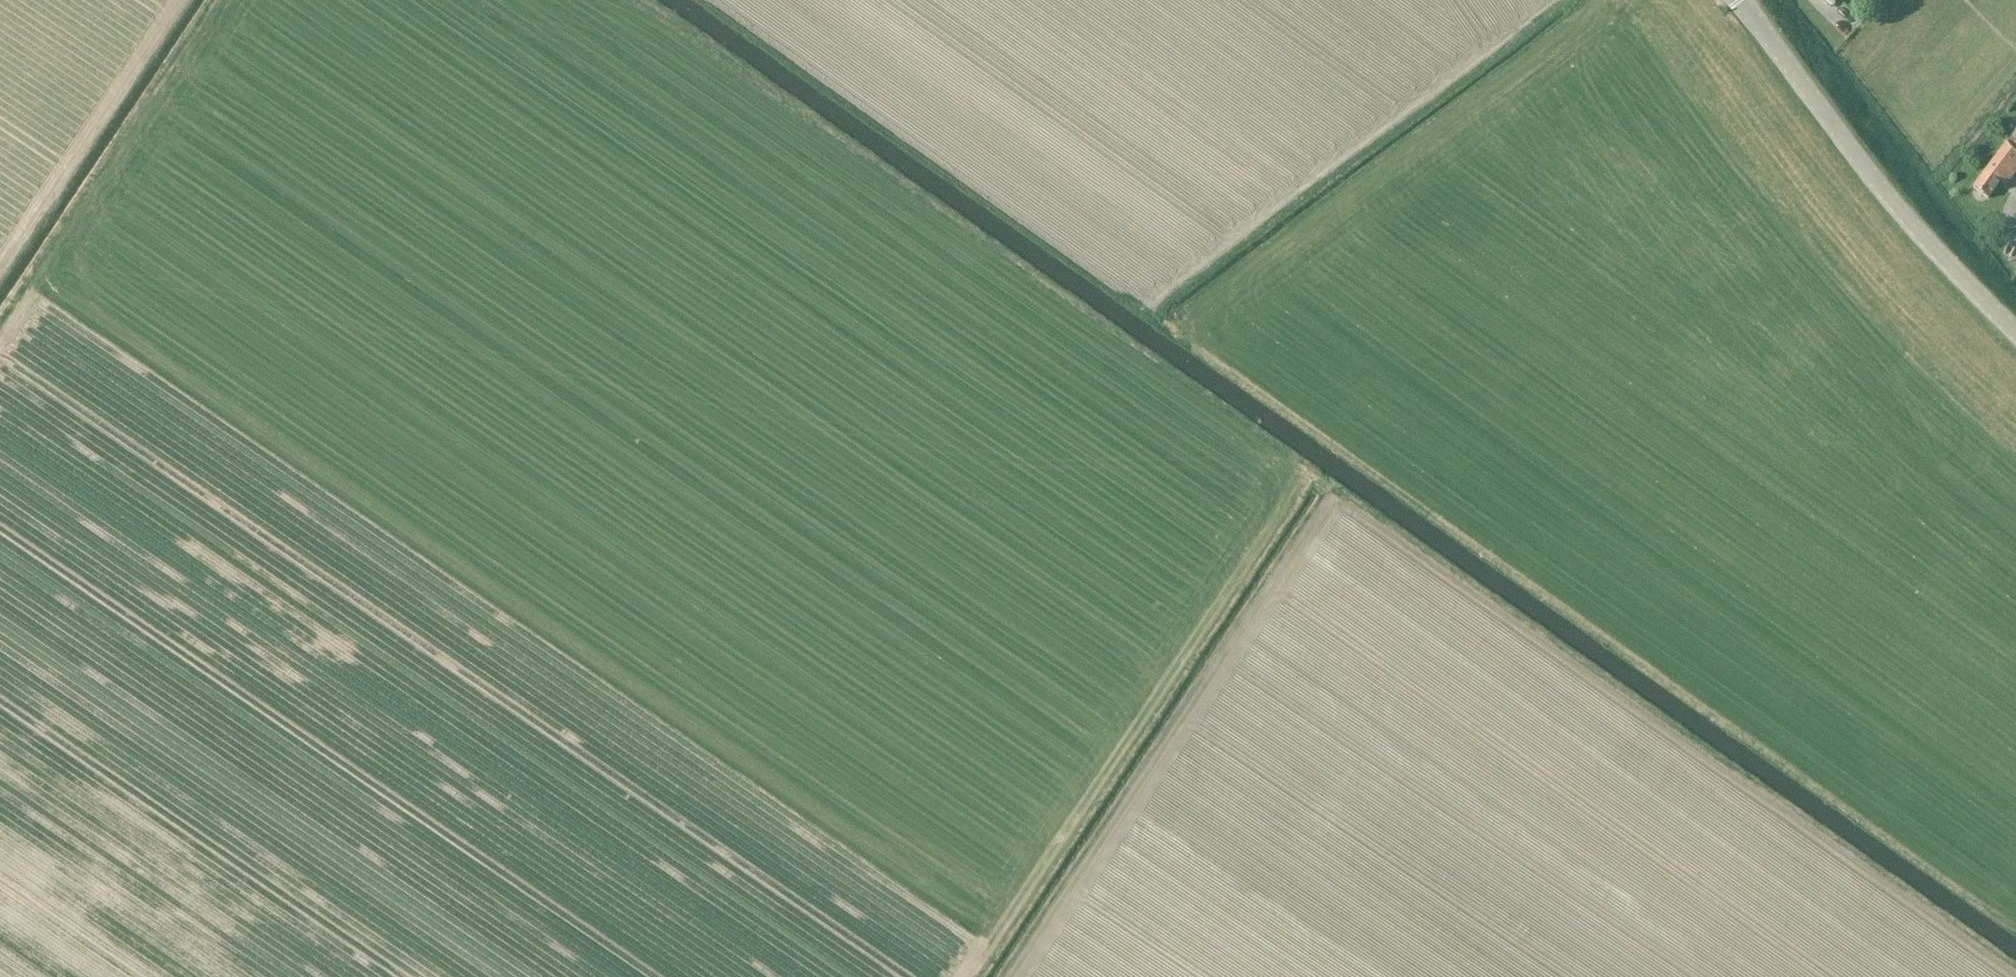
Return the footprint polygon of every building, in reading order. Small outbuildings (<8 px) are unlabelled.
[(1974,189),(1988,200),(1999,186),(2004,189),(2015,174),(2015,154),(2007,147),(1974,189)]
